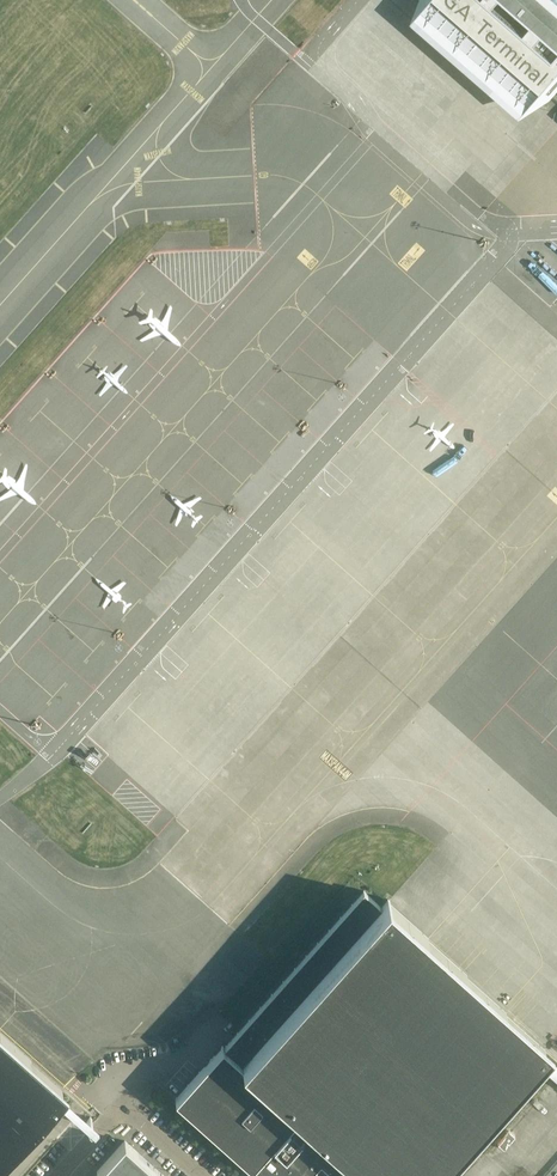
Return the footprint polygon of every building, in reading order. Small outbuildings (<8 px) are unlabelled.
[(523,73),(550,97),(556,89),(556,0),(439,0),(523,73)] [(477,1129),(550,1043),(388,899),(381,906),(364,890),(244,1020),(225,1047),(223,1045),(201,1069),(175,1098),(249,1164),(250,1165),(249,1168),(249,1171),(250,1173),(250,1174),(251,1175),(252,1175),(435,1175),(477,1129)] [(19,1043),(0,1026),(0,1163),(41,1117),(49,1108),(54,1102),(62,1092),(66,1088),(68,1087),(67,1086),(60,1080),(19,1043)] [(496,1143),(517,1162),(548,1127),(527,1108),(496,1143)] [(125,1141),(97,1172),(94,1175),(164,1175),(125,1141)]
